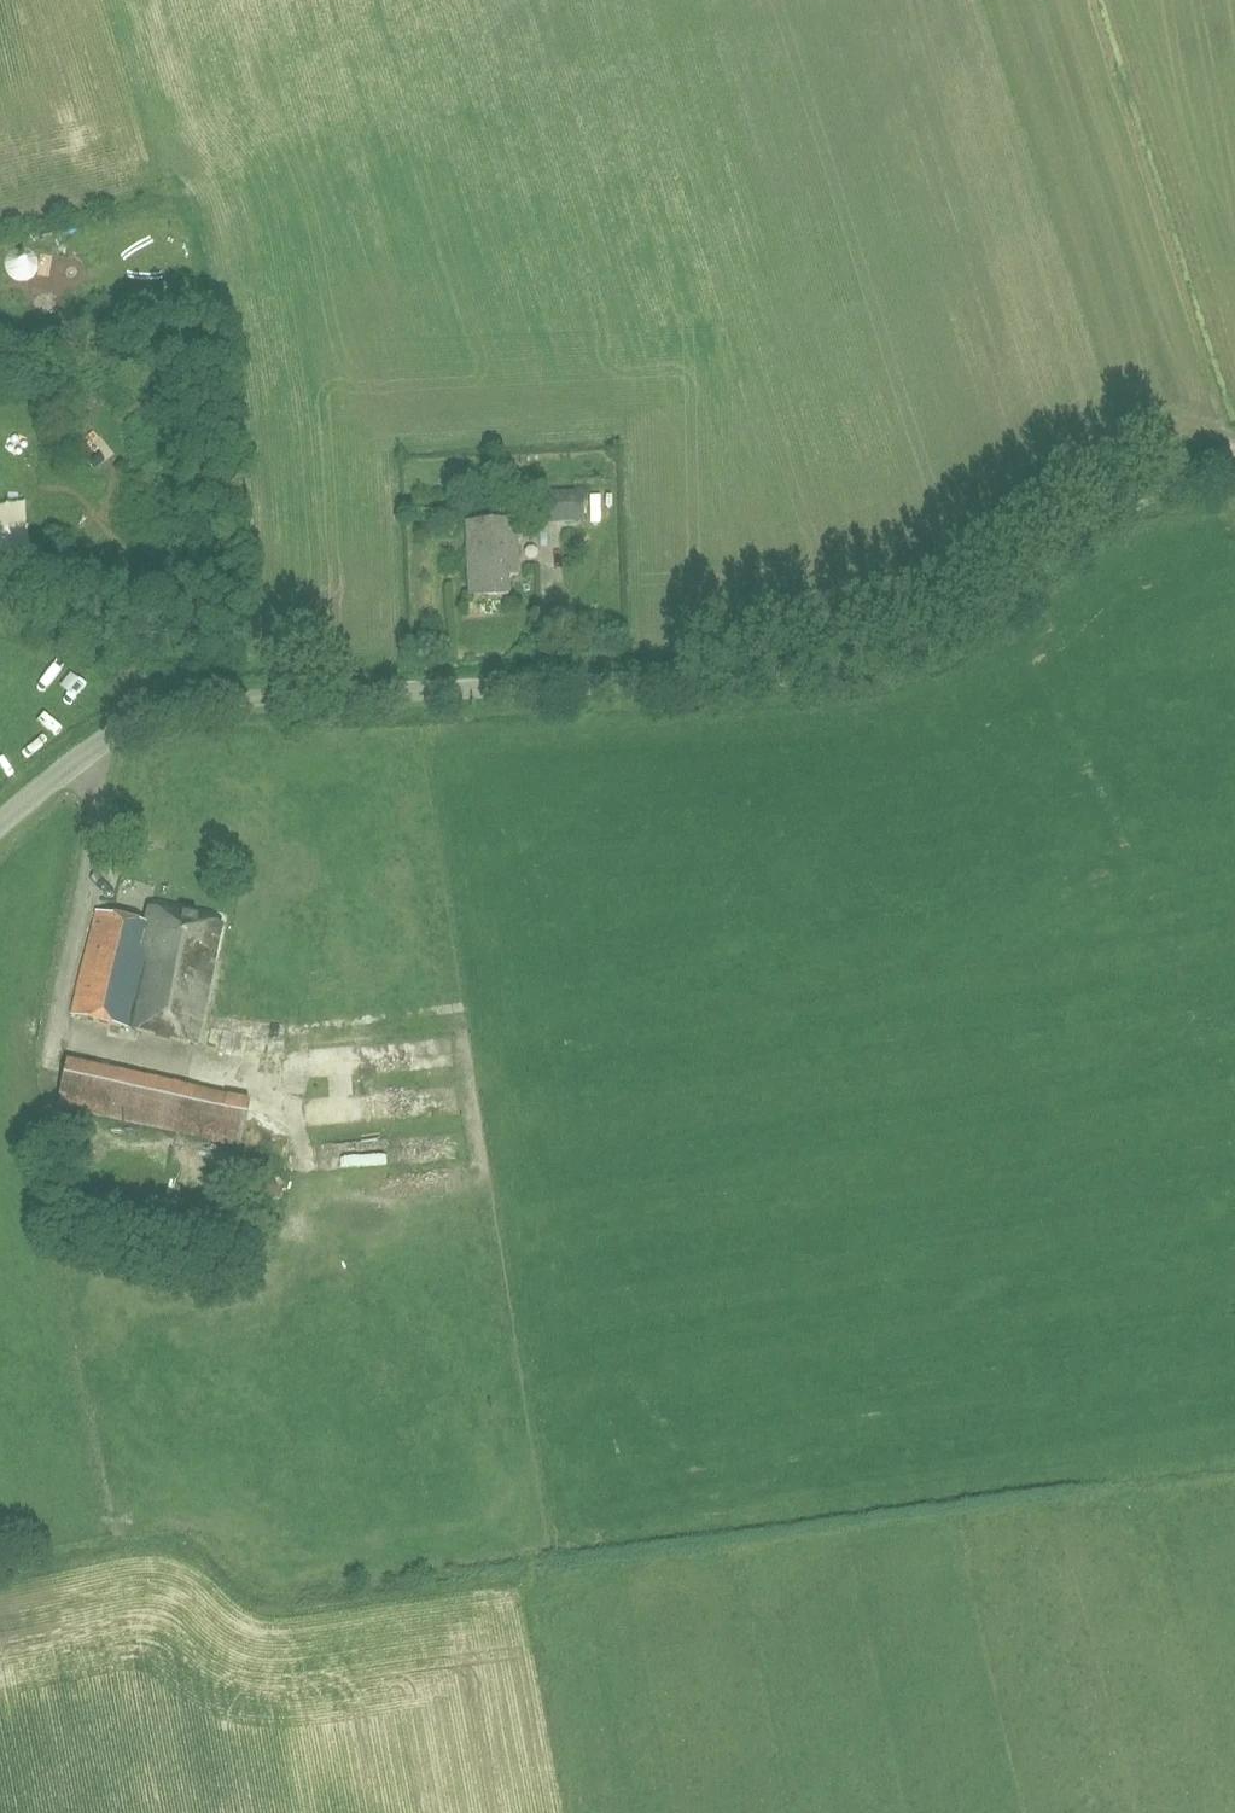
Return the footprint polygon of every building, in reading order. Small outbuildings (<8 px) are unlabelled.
[(544,492),(544,521),(583,521),(583,492),(544,492)] [(465,523),(468,596),(508,594),(507,575),(518,575),(516,540),(523,539),(522,522),(516,522),(515,520),(465,523)] [(195,1044),(223,927),(152,910),(148,924),(98,912),(73,1015),(195,1044)] [(253,1024),(249,1040),(266,1044),(270,1029),(253,1024)] [(66,1058),(63,1068),(62,1075),(54,1107),(126,1123),(137,1075),(66,1058)]
